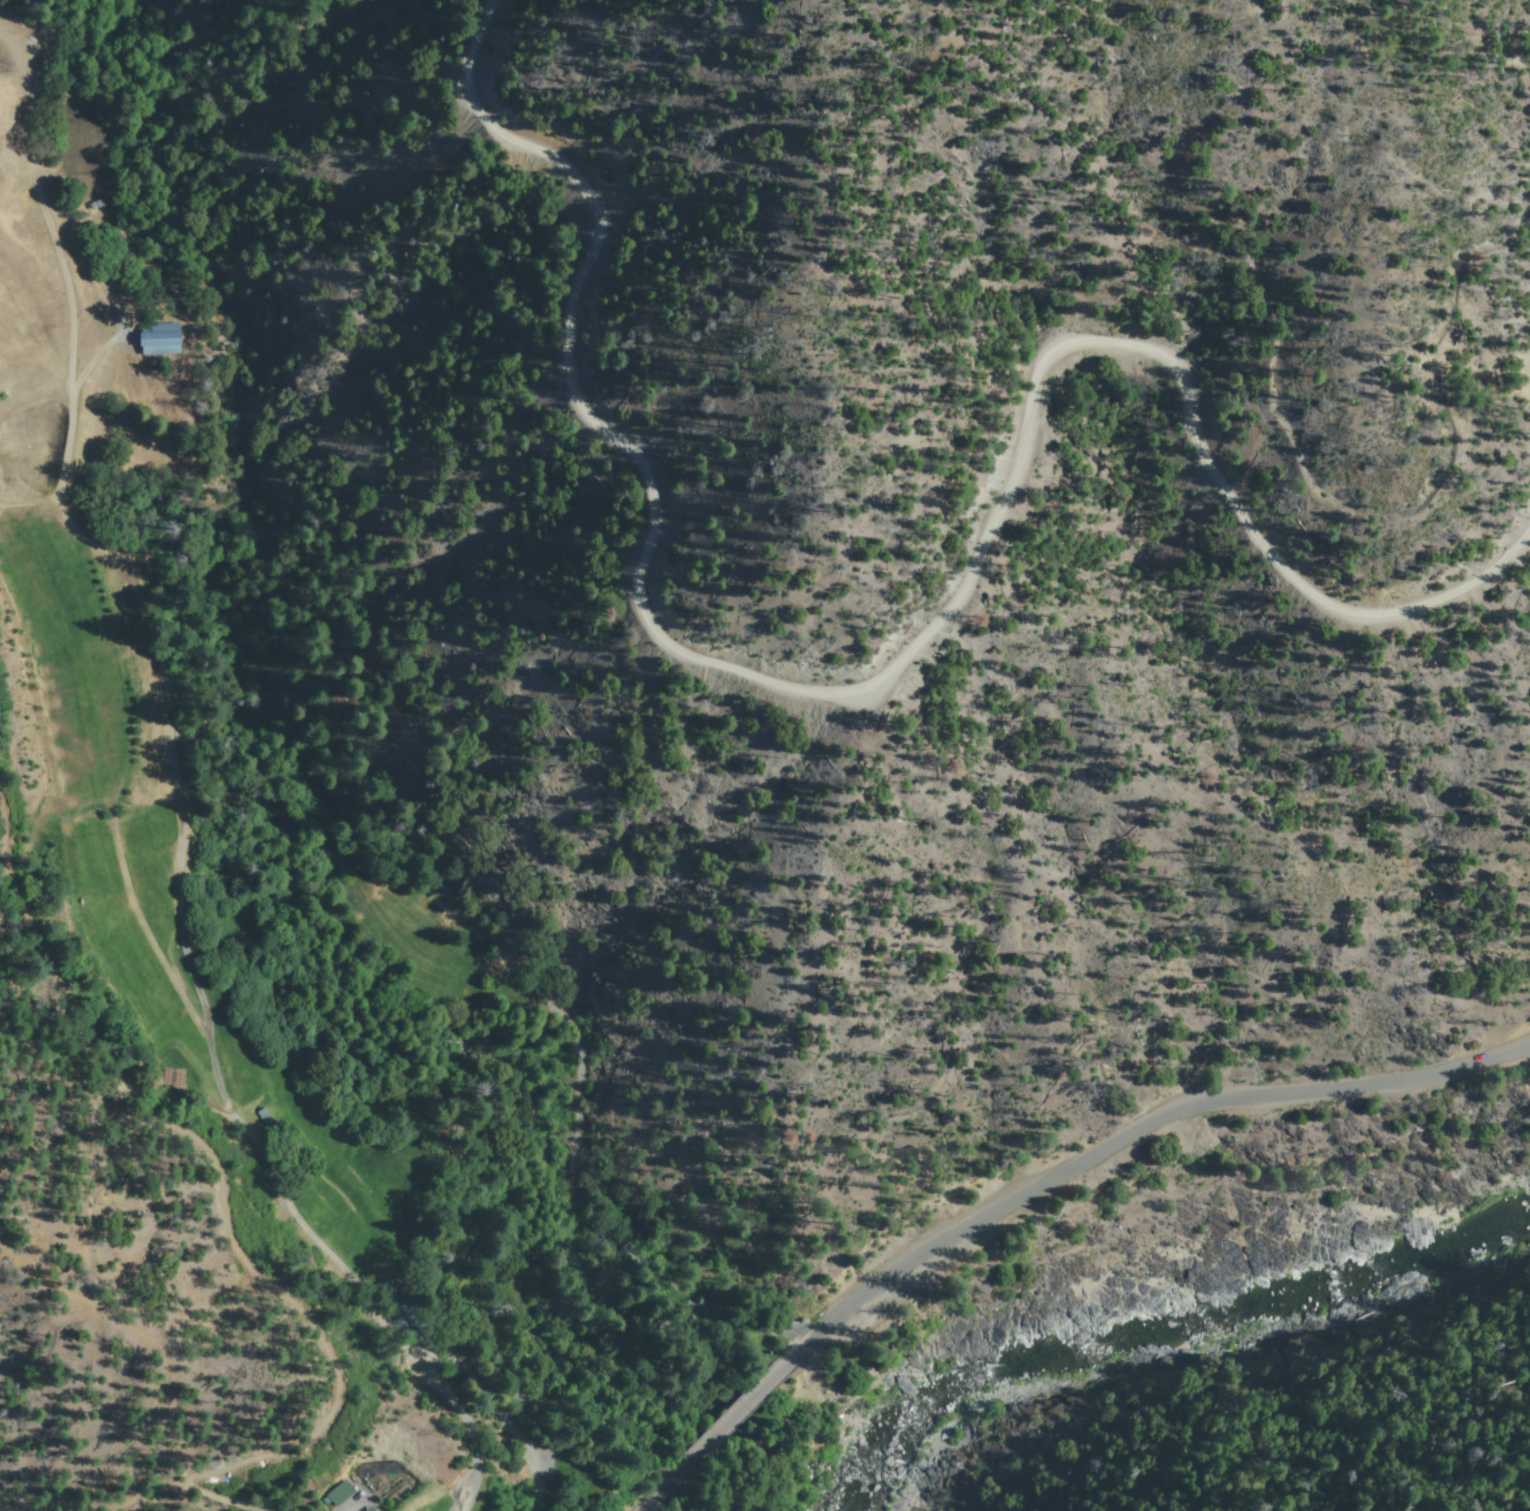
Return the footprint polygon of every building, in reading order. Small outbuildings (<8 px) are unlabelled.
[(177,322),(138,323),(139,354),(178,353),(177,322)] [(325,1494),(335,1505),(353,1489),(344,1478),(325,1494)]
